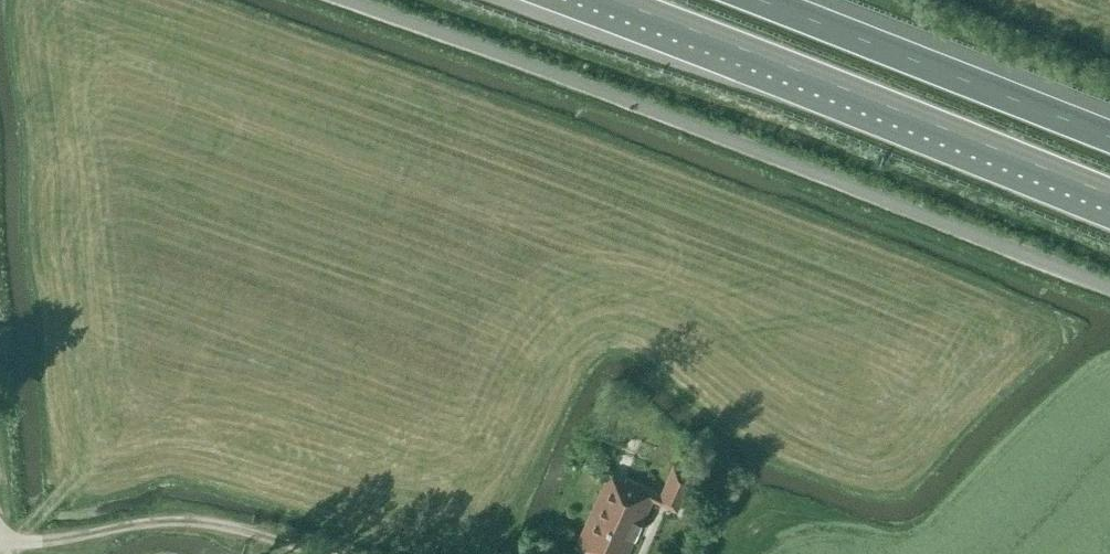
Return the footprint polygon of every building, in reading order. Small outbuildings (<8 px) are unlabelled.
[(673,464),(661,491),(628,476),(626,479),(608,471),(576,544),(600,553),(626,553),(652,497),(678,509),(694,474),(673,464)]
